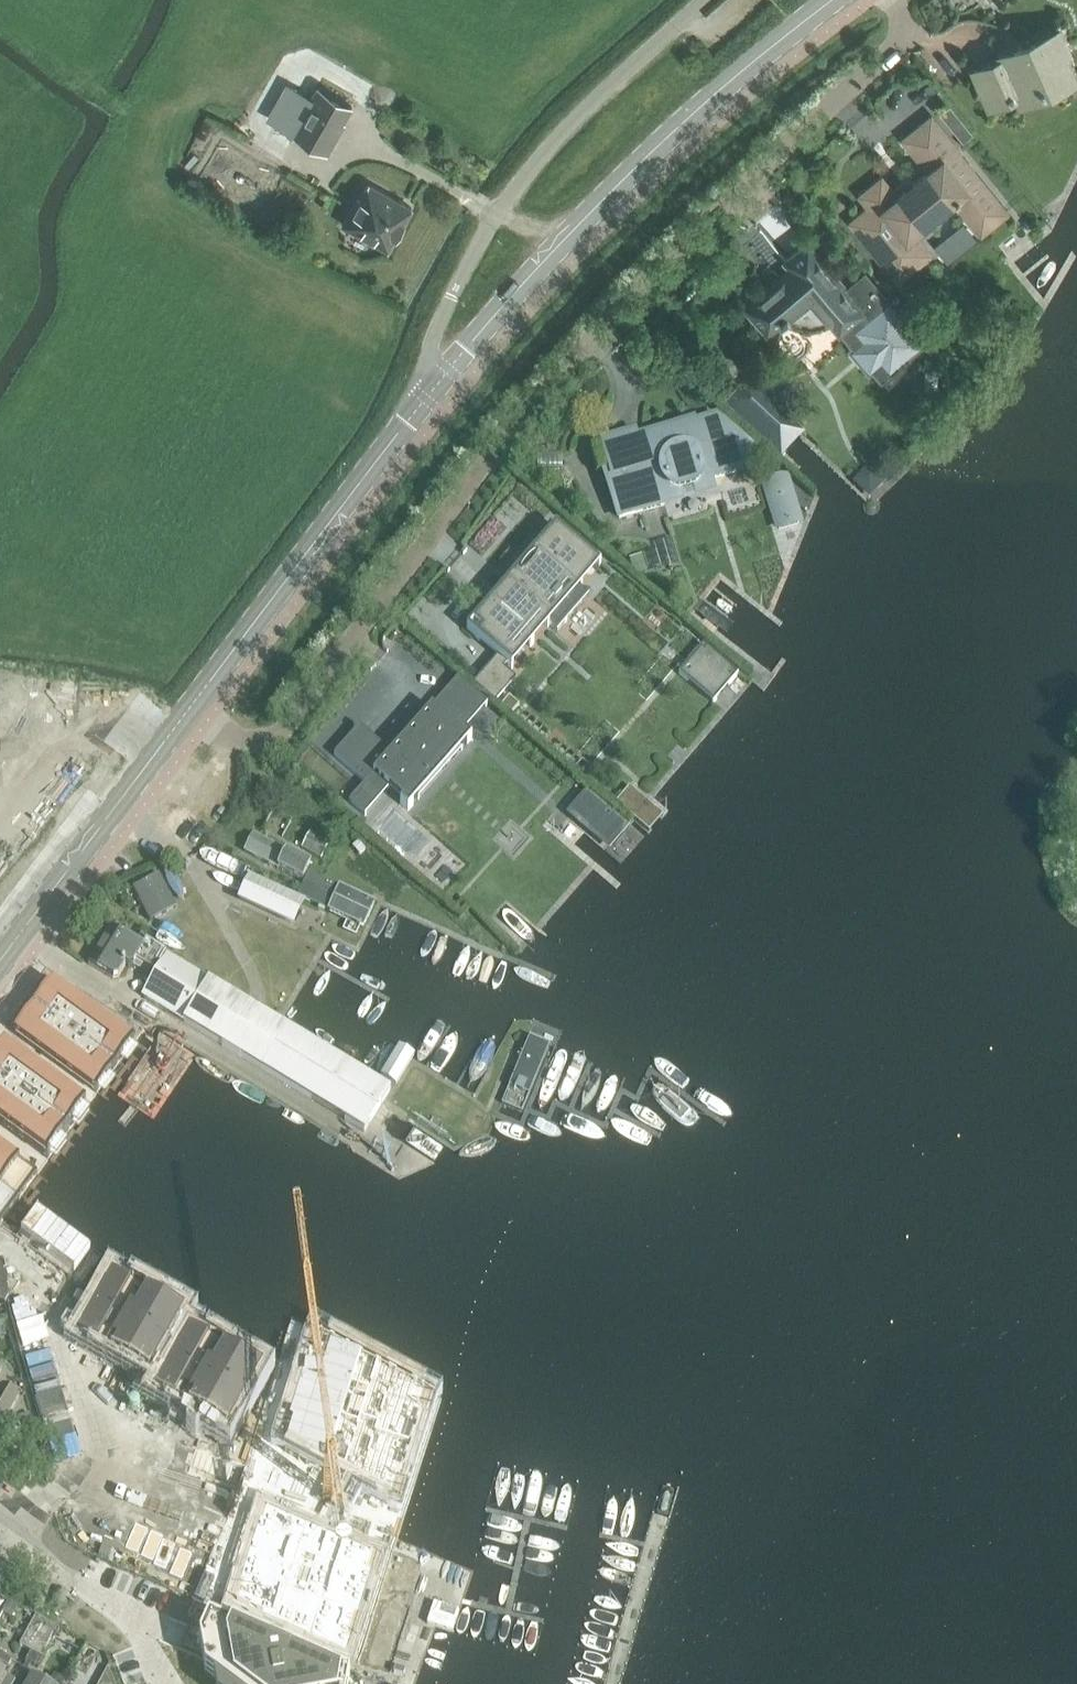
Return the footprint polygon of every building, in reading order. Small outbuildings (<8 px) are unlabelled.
[(989,104),(1016,92),(1021,104),(1022,104),(1018,94),(1040,84),(1042,88),(1074,74),(1064,52),(1069,50),(1061,32),(1022,49),(1020,45),(999,54),(1001,58),(974,70),(989,104)] [(313,84),(306,96),(295,90),(276,123),(287,130),(322,149),(348,103),(313,84)] [(851,222),(898,280),(930,254),(913,233),(954,199),(969,217),(994,197),(955,150),(957,149),(931,116),(903,139),(928,171),(896,197),(881,179),(860,195),(870,207),(851,222)] [(339,224),(386,250),(410,207),(363,181),(339,224)] [(803,328),(805,328),(808,329),(811,329),(813,328),(816,328),(819,327),(821,326),(824,325),(826,324),(828,322),(831,321),(853,347),(850,349),(871,375),(876,371),(884,380),(929,342),(867,270),(846,288),(808,242),(786,261),(792,268),(746,307),(768,332),(782,320),(784,321),(786,318),(788,320),(790,322),(793,324),(795,325),(797,326),(800,327),(803,328)] [(909,292),(897,303),(920,330),(932,320),(909,292)] [(802,435),(804,433),(747,380),(724,403),(782,457),(783,455),(802,435)] [(610,468),(604,470),(619,518),(665,505),(662,497),(709,483),(736,475),(755,455),(717,422),(693,429),(663,439),(660,431),(626,441),(624,435),(603,441),(610,468)] [(566,457),(545,457),(545,471),(566,472),(566,457)] [(496,611),(474,636),(497,656),(504,662),(542,618),(557,631),(588,594),(574,582),(594,559),(564,533),(513,591),(509,587),(495,604),(491,600),(488,604),(496,611)] [(648,570),(643,554),(629,559),(634,575),(648,570)] [(712,702),(737,673),(704,644),(679,673),(712,702)] [(511,715),(519,704),(509,696),(500,706),(511,715)] [(355,730),(334,754),(365,782),(378,793),(385,785),(389,788),(403,800),(400,803),(408,810),(419,797),(415,794),(457,746),(461,750),(471,738),(464,731),(462,730),(460,732),(434,708),(435,706),(434,705),(432,707),(429,710),(428,708),(427,709),(429,711),(418,723),(416,721),(415,722),(417,724),(391,753),(388,756),(387,756),(386,757),(378,750),(382,745),(380,743),(376,748),(368,741),(372,736),(369,734),(365,738),(357,732),(361,727),(357,724),(353,728),(355,730)] [(626,826),(590,795),(574,813),(611,844),(626,826)] [(310,832),(302,848),(322,858),(330,843),(310,832)] [(244,851),(302,881),(310,864),(253,835),(244,851)] [(357,841),(351,846),(359,855),(365,849),(357,841)] [(299,895),(364,926),(374,905),(308,874),(299,895)] [(160,875),(134,888),(151,923),(177,910),(160,875)] [(239,898),(290,922),(299,902),(249,878),(239,898)] [(90,963),(114,978),(120,978),(128,966),(130,967),(134,967),(138,961),(153,970),(164,952),(148,942),(145,947),(112,927),(90,963)] [(144,996),(330,1110),(366,1132),(391,1091),(210,981),(169,956),(144,996)] [(52,981),(14,1033),(96,1093),(134,1041),(52,981)] [(531,1028),(496,1112),(518,1121),(553,1038),(531,1028)] [(0,1052),(0,1124),(47,1159),(85,1107),(4,1047),(0,1052)] [(37,1173),(0,1146),(0,1223),(37,1173)] [(0,1248),(0,1258),(8,1279),(9,1289),(17,1287),(19,1292),(24,1291),(21,1278),(30,1276),(27,1264),(2,1246),(0,1248)] [(7,1303),(8,1300),(9,1298),(8,1279),(0,1258),(0,1299),(7,1303)] [(112,1272),(76,1335),(149,1376),(184,1313),(112,1272)] [(30,1276),(21,1278),(24,1291),(33,1289),(30,1276)] [(9,1298),(8,1300),(20,1298),(19,1292),(17,1287),(9,1289),(9,1298)] [(34,1294),(25,1296),(28,1309),(37,1307),(34,1294)] [(8,1300),(7,1303),(8,1309),(21,1307),(20,1298),(8,1300)] [(21,1307),(8,1309),(9,1317),(23,1315),(21,1307)] [(37,1307),(28,1309),(31,1321),(40,1319),(37,1307)] [(23,1315),(9,1317),(11,1326),(24,1323),(23,1315)] [(233,1505),(231,1508),(233,1508),(204,1575),(202,1574),(191,1599),(306,1650),(358,1663),(442,1398),(424,1388),(419,1406),(424,1408),(401,1480),(396,1479),(390,1496),(286,1440),(293,1420),(289,1419),(311,1349),(315,1350),(320,1332),(292,1317),(233,1505)] [(40,1319),(31,1321),(34,1334),(43,1331),(40,1319)] [(24,1323),(11,1326),(13,1334),(26,1332),(24,1323)] [(43,1331),(34,1334),(37,1346),(46,1344),(43,1331)] [(26,1332),(13,1334),(14,1342),(27,1340),(26,1332)] [(189,1332),(154,1395),(227,1436),(262,1373),(189,1332)] [(293,1420),(286,1440),(390,1496),(396,1479),(401,1480),(424,1408),(419,1406),(424,1388),(320,1332),(315,1350),(311,1349),(289,1419),(293,1420)] [(27,1340),(14,1342),(16,1351),(29,1348),(27,1340)] [(46,1344),(37,1346),(39,1352),(40,1358),(49,1356),(46,1344)] [(29,1348),(16,1351),(17,1359),(30,1357),(29,1348)] [(40,1358),(36,1359),(38,1368),(51,1364),(49,1356),(40,1358)] [(30,1357),(17,1359),(19,1367),(32,1365),(30,1357)] [(51,1364),(38,1368),(40,1376),(53,1373),(51,1364)] [(32,1365),(19,1367),(20,1376),(33,1373),(32,1365)] [(33,1373),(20,1376),(22,1384),(35,1381),(33,1373)] [(53,1373),(40,1376),(42,1384),(55,1381),(53,1373)] [(35,1381),(22,1384),(23,1392),(36,1390),(35,1381)] [(55,1381),(42,1384),(44,1392),(57,1389),(55,1381)] [(20,1396),(3,1386),(0,1392),(0,1420),(5,1423),(20,1396)] [(57,1389),(44,1392),(46,1400),(59,1397),(57,1389)] [(36,1390),(23,1392),(25,1402),(25,1403),(38,1399),(38,1398),(36,1390)] [(59,1397),(46,1400),(48,1409),(61,1405),(59,1397)] [(38,1399),(25,1403),(28,1412),(41,1407),(38,1399)] [(61,1405),(48,1409),(50,1417),(63,1413),(61,1405)] [(41,1407),(28,1412),(29,1413),(30,1420),(43,1415),(41,1407)] [(29,1413),(20,1415),(24,1430),(27,1429),(33,1428),(30,1420),(29,1413)] [(63,1413),(50,1417),(52,1425),(65,1422),(63,1413)] [(43,1415),(30,1420),(33,1428),(46,1423),(43,1415)] [(65,1422),(52,1425),(53,1428),(55,1437),(60,1439),(66,1427),(65,1422)] [(46,1423),(33,1428),(36,1436),(48,1431),(46,1423)] [(48,1431),(36,1436),(38,1444),(51,1440),(48,1431)] [(51,1440),(38,1444),(39,1447),(54,1453),(58,1445),(52,1442),(51,1440)] [(100,1450),(70,1518),(114,1538),(111,1544),(164,1567),(168,1559),(202,1574),(204,1575),(233,1508),(231,1508),(100,1450)] [(243,1582),(235,1606),(346,1655),(351,1639),(346,1638),(353,1614),(358,1616),(372,1572),(367,1571),(372,1554),(266,1507),(262,1520),(259,1519),(240,1581),(243,1582)] [(382,1596),(360,1662),(388,1670),(409,1605),(382,1596)] [(179,1650),(203,1661),(205,1671),(214,1678),(222,1683),(348,1683),(350,1671),(315,1656),(297,1659),(278,1651),(276,1638),(199,1604),(179,1650)] [(21,1645),(32,1651),(48,1622),(37,1616),(21,1645)] [(59,1629),(48,1622),(32,1651),(44,1657),(59,1629)] [(16,1680),(4,1673),(12,1660),(0,1654),(0,1683),(14,1683),(16,1680)] [(108,1668),(100,1683),(115,1683),(108,1668)] [(66,1681),(57,1675),(52,1683),(51,1683),(65,1683),(66,1681)]
